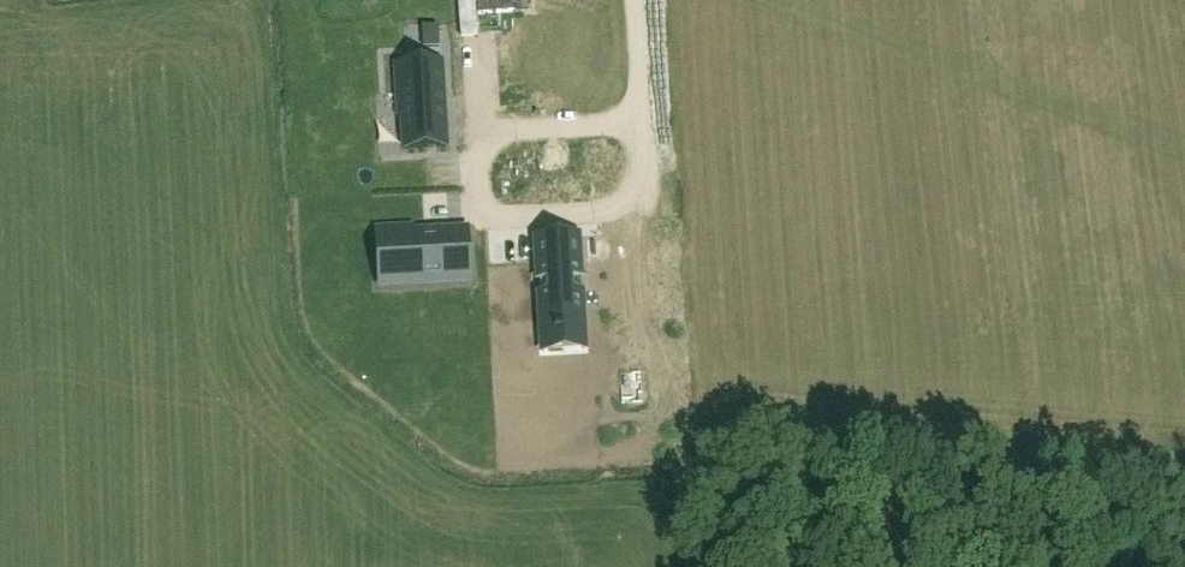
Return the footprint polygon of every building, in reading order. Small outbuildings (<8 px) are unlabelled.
[(518,0),(462,0),(464,34),(481,33),(479,1),(482,0),(483,9),(519,7),(518,0)] [(439,21),(423,22),(424,46),(440,45),(439,21)] [(400,69),(395,69),(397,95),(402,94),(402,106),(405,150),(446,148),(444,106),(441,63),(400,66),(400,69)] [(412,228),(377,230),(379,266),(397,265),(398,285),(470,280),(467,232),(412,236),(412,228)] [(546,240),(536,240),(543,357),(585,354),(578,238),(568,238),(568,237),(566,237),(566,238),(549,239),(549,238),(546,239),(546,240)] [(641,373),(621,374),(623,404),(642,403),(641,373)]
